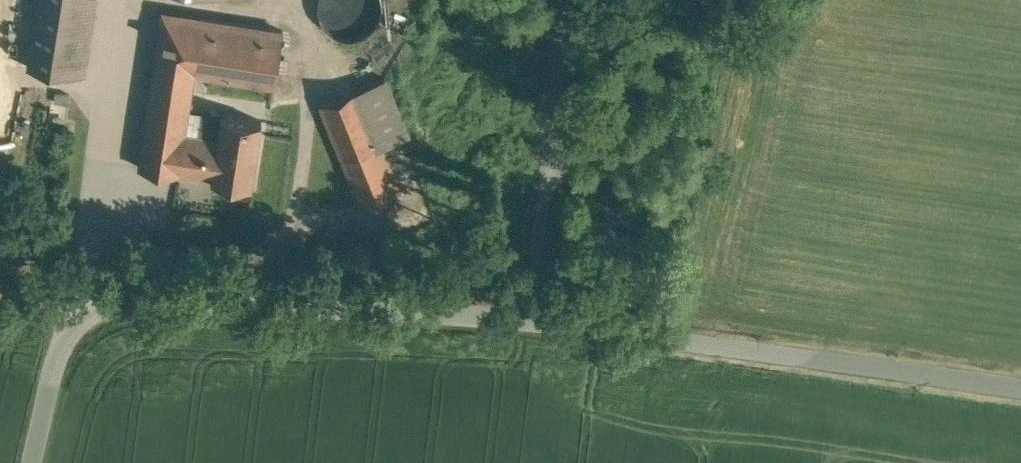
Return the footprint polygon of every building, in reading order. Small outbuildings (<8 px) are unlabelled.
[(29,68),(72,75),(84,0),(39,0),(29,68)] [(318,3),(318,7),(318,10),(319,14),(320,18),(323,24),(326,28),(328,30),(331,33),(335,35),(338,36),(343,38),(348,39),(353,39),(358,38),(363,37),(366,35),(369,33),(372,32),(374,30),(376,27),(379,23),(381,18),(383,14),(383,10),(384,6),(383,2),(383,0),(319,0),(318,3)] [(283,31),(163,12),(148,107),(189,113),(195,73),(275,85),(283,31)] [(385,79),(321,105),(343,159),(342,159),(361,205),(400,190),(381,144),(405,134),(405,135),(407,134),(385,79)] [(261,121),(222,115),(221,118),(189,113),(148,107),(139,168),(179,174),(179,173),(212,178),(212,179),(252,185),(261,121)] [(703,356),(688,356),(687,370),(703,370),(703,356)]
